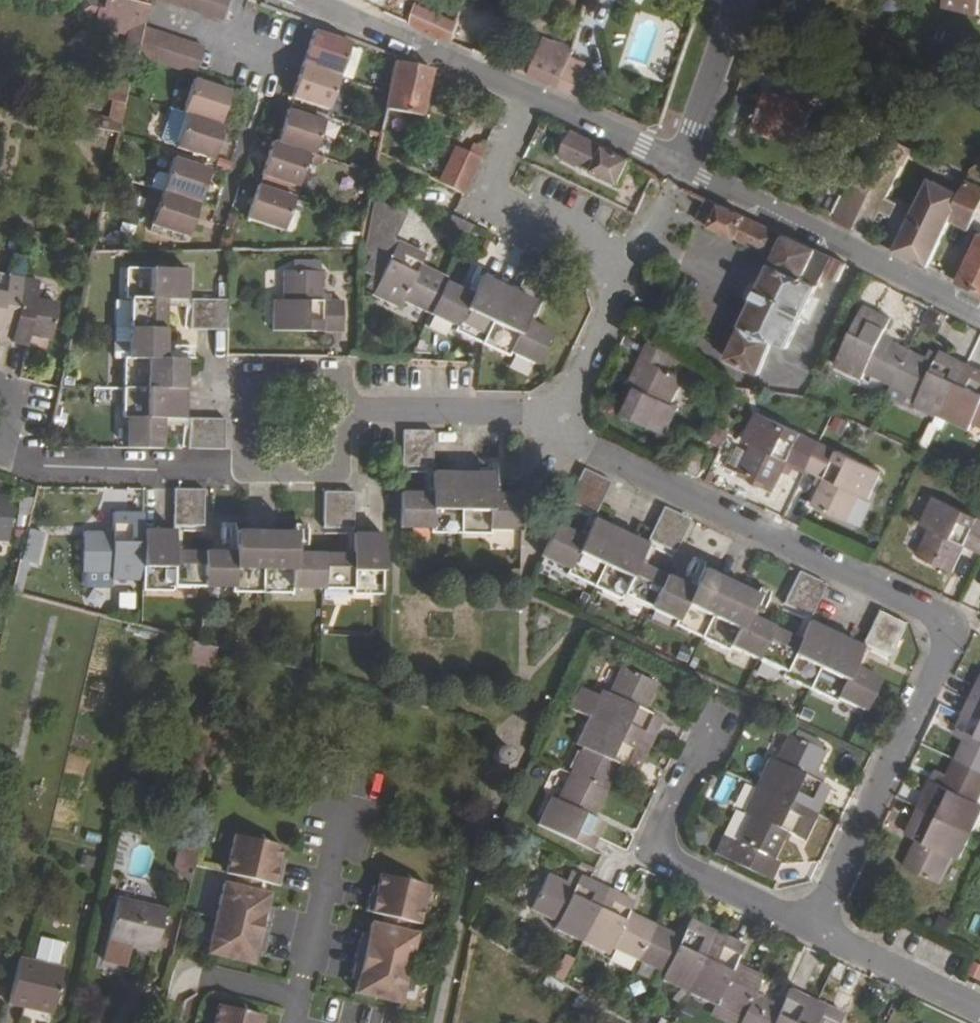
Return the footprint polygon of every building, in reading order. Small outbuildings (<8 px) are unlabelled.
[(107,1),(105,0),(102,0),(98,18),(142,30),(142,26),(148,4),(132,0),(108,0),(107,1)] [(223,21),(230,0),(160,0),(223,21)] [(421,0),(363,0),(455,40),(462,16),(421,0)] [(942,6),(977,14),(978,6),(979,7),(979,0),(943,0),(942,6)] [(203,46),(142,26),(142,30),(136,53),(196,72),(203,46)] [(352,42),(315,30),(305,62),(295,95),(331,106),(341,73),(351,45),(352,42)] [(353,77),(363,49),(351,45),(341,73),(353,77)] [(568,65),(541,53),(531,73),(562,86),(568,65)] [(588,63),(571,55),(568,65),(562,86),(576,93),(588,63)] [(434,68),(397,58),(391,89),(384,127),(421,135),(434,68)] [(231,90),(193,77),(183,110),(189,112),(179,145),(216,157),(227,124),(220,122),(231,90)] [(816,106),(769,90),(755,129),(803,145),(816,106)] [(326,120),(290,108),(280,141),(273,138),(263,171),(300,183),(310,150),(316,152),(326,120)] [(630,161),(564,129),(553,151),(620,182),(630,161)] [(465,194),(483,157),(458,145),(440,181),(465,194)] [(212,170),(174,158),(164,190),(154,222),(191,234),(202,202),(212,170)] [(966,194),(936,179),(917,216),(914,215),(897,249),(931,266),(954,221),(966,194)] [(974,180),(966,194),(954,221),(970,230),(972,225),(979,209),(979,183),(974,180)] [(870,189),(852,182),(834,220),(853,228),(870,189)] [(295,197),(259,185),(249,217),(285,228),(295,197)] [(850,266),(710,199),(701,219),(778,255),(758,296),(729,356),(760,372),(777,342),(792,348),(830,276),(842,282),(850,266)] [(428,254),(400,240),(395,252),(390,263),(374,293),(402,306),(406,299),(458,324),(456,329),(482,342),(510,355),(513,349),(540,363),(556,329),(529,316),(537,298),(510,285),(483,273),(474,291),(448,278),(449,275),(423,264),(428,254)] [(961,281),(979,290),(979,243),(961,281)] [(395,252),(384,247),(378,258),(390,263),(395,252)] [(188,270),(124,269),(124,299),(131,299),(129,328),(130,354),(123,354),(123,384),(123,415),(129,415),(129,445),(165,445),(166,415),(186,415),(187,385),(186,355),(167,354),(167,327),(167,300),(187,300),(188,270)] [(325,270),(284,270),(284,298),(274,298),(273,327),(343,328),(344,299),(324,298),(325,270)] [(0,289),(0,341),(12,343),(24,277),(9,275),(5,290),(0,289)] [(41,281),(24,277),(12,343),(29,346),(31,336),(51,341),(58,303),(37,299),(41,281)] [(229,298),(193,297),(192,327),(230,328),(229,298)] [(865,303),(836,364),(862,376),(865,369),(893,382),(919,395),(916,401),(943,414),(971,427),(974,420),(979,423),(979,366),(969,361),(941,348),(937,358),(910,346),(883,333),(891,314),(865,303)] [(674,351),(650,340),(630,381),(638,384),(625,411),(667,432),(681,404),(673,401),(685,376),(666,367),(674,351)] [(883,468),(759,409),(746,436),(756,440),(744,466),(779,483),(791,457),(809,466),(827,474),(815,500),(849,516),(861,490),(871,494),(883,468)] [(227,416),(191,415),(191,445),(228,445),(227,416)] [(855,436),(855,418),(832,418),(832,436),(855,436)] [(435,427),(406,427),(405,463),(435,463),(435,452),(435,427)] [(614,477),(586,465),(571,497),(598,510),(601,503),(614,477)] [(434,488),(404,488),(404,523),(434,524),(434,529),(464,531),(494,531),(494,525),(523,525),(523,490),(494,489),(495,469),(478,468),(465,468),(451,468),(435,468),(434,488)] [(207,485),(176,485),(176,520),(207,520),(207,485)] [(357,488),(326,487),(325,522),(356,523),(357,488)] [(936,494),(924,520),(932,524),(919,550),(954,567),(968,540),(979,546),(979,514),(936,494)] [(8,539),(12,497),(0,496),(0,538),(8,539)] [(694,516),(666,503),(654,529),(651,534),(679,548),(694,516)] [(115,530),(86,529),(85,568),(115,569),(115,576),(145,577),(146,587),(176,587),(176,582),(235,583),(236,589),(295,590),(295,584),(354,585),(354,590),(385,591),(386,536),(385,529),(355,528),(355,548),(325,548),(296,548),(296,528),(267,527),(236,527),(236,547),(207,546),(176,545),(177,526),(146,525),(147,509),(116,509),(115,530)] [(587,533),(560,519),(546,550),(572,564),(570,568),(597,581),(621,594),(624,588),(653,602),(680,615),(677,620),(703,632),(730,645),(732,640),(758,652),(788,666),(785,671),(813,684),(837,695),(839,690),(868,704),(883,673),(854,659),(863,642),(849,635),(838,630),(823,623),(811,617),(803,634),(774,621),(748,608),(757,591),(742,584),(730,578),(718,572),(703,565),(694,583),(667,571),(639,558),(648,539),(635,533),(623,527),(609,521),(596,514),(587,533)] [(42,533),(25,530),(18,558),(35,562),(42,533)] [(829,580),(801,567),(786,598),(813,612),(816,606),(829,580)] [(909,618),(882,604),(869,631),(866,636),(894,650),(909,618)] [(195,638),(187,658),(209,666),(217,646),(195,638)] [(666,712),(649,703),(660,677),(627,662),(615,688),(606,685),(603,691),(585,682),(576,702),(594,711),(582,738),(589,742),(576,768),(564,794),(557,791),(544,818),(595,843),(607,815),(598,810),(611,784),(623,758),(640,767),(654,739),(666,712)] [(972,694),(960,720),(972,726),(959,753),(947,778),(935,773),(922,800),(910,826),(921,832),(909,859),(944,876),(957,849),(964,852),(977,825),(979,820),(979,677),(972,694)] [(826,745),(792,728),(779,755),(772,751),(759,779),(747,804),(754,807),(732,852),(773,872),(783,853),(775,850),(788,824),(806,833),(819,806),(832,779),(814,770),(826,745)] [(727,832),(738,837),(750,813),(739,807),(727,832)] [(284,847),(238,836),(229,874),(240,877),(264,883),(282,887),(286,870),(278,868),(284,847)] [(173,866),(192,871),(199,846),(181,840),(173,866)] [(551,866),(534,902),(562,914),(559,921),(585,934),(612,947),(616,940),(641,952),(666,965),(663,971),(692,985),(717,997),(721,989),(748,1002),(740,1018),(749,1022),(841,1022),(839,1022),(847,1005),(820,993),(792,979),(783,996),(758,983),(765,967),(738,953),(747,936),(721,923),(692,910),(684,929),(659,917),(633,905),(638,894),(627,888),(610,880),(594,873),(584,868),(578,880),(551,866)] [(380,875),(376,896),(368,894),(364,911),(382,915),(406,921),(418,924),(426,886),(380,875)] [(264,883),(240,877),(237,886),(262,893),(264,883)] [(226,884),(209,953),(254,964),(259,945),(267,947),(275,916),(267,914),(272,895),(262,893),(237,886),(226,884)] [(163,909),(118,898),(103,958),(120,963),(125,941),(154,948),(163,909)] [(382,915),(380,926),(404,931),(406,921),(382,915)] [(359,974),(354,993),(399,1003),(415,934),(404,931),(380,926),(370,923),(366,942),(358,940),(351,972),(359,974)] [(54,1001),(65,955),(22,945),(11,990),(54,1001)] [(263,1015),(219,1004),(214,1022),(261,1022),(263,1015)]
